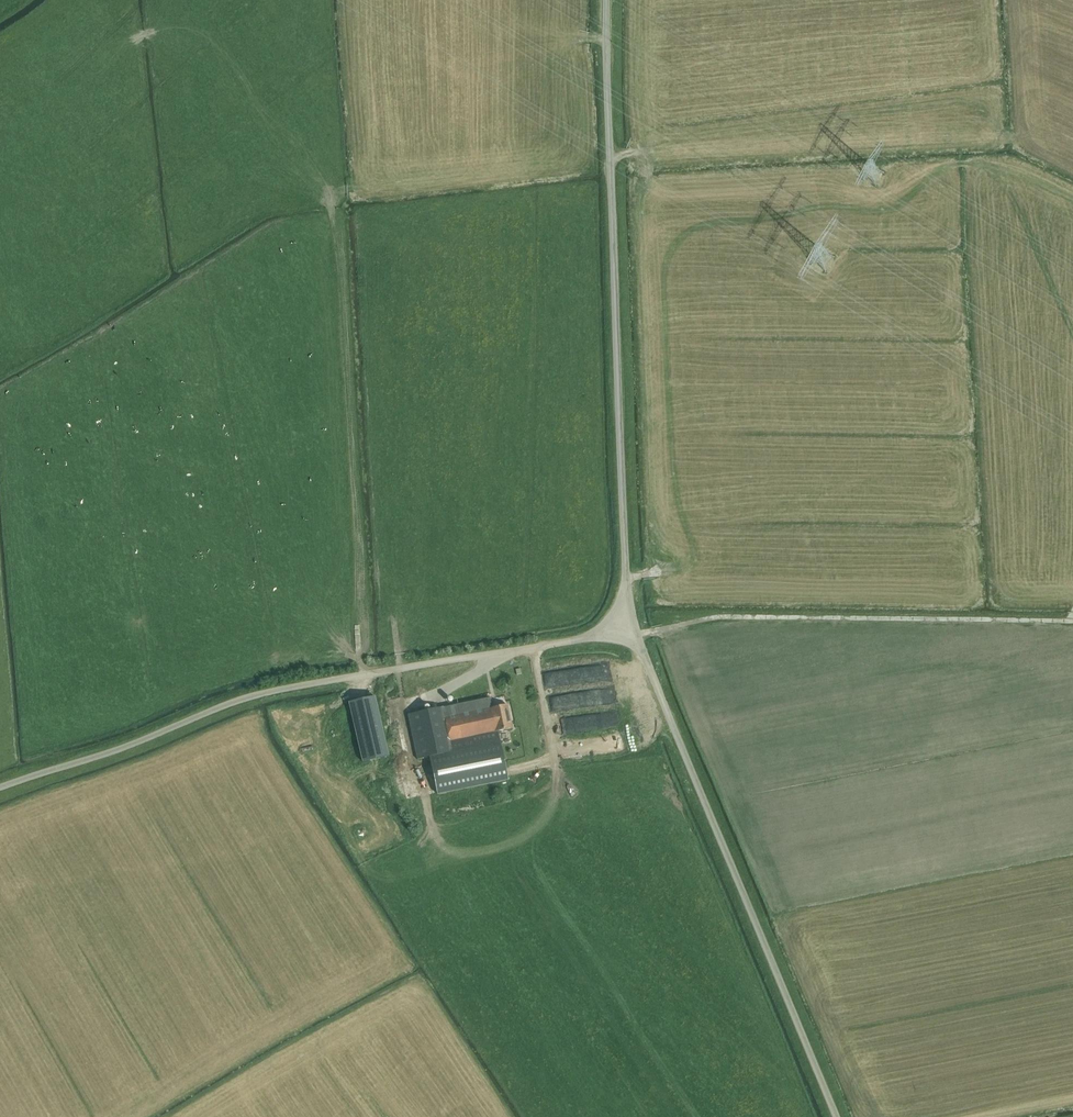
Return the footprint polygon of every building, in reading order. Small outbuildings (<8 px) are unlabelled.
[(592,668),(597,683),(607,680),(602,664),(592,668)] [(376,677),(359,677),(359,688),(376,687),(376,677)] [(606,690),(551,696),(553,711),(607,705),(606,690)] [(388,756),(374,696),(348,702),(362,762),(388,756)] [(429,757),(437,794),(507,780),(497,731),(511,728),(507,705),(493,708),(491,698),(408,715),(417,759),(429,757)] [(621,752),(621,739),(608,739),(608,752),(621,752)] [(532,791),(540,804),(553,797),(545,784),(532,791)]
